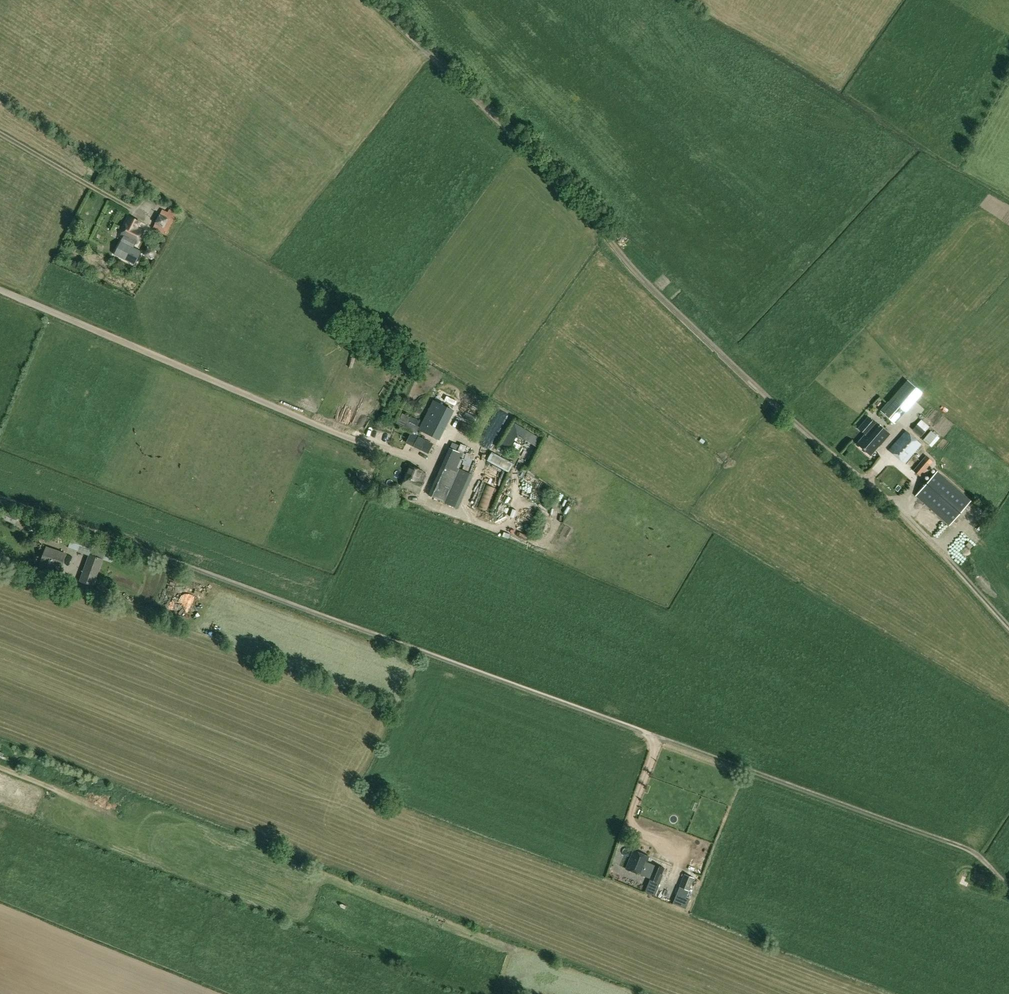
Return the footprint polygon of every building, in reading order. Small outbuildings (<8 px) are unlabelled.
[(130,189),(133,190),(138,194),(142,196),(148,199),(151,193),(145,190),(133,184),(130,189)] [(176,216),(172,215),(162,210),(153,228),(167,235),(176,216)] [(143,230),(137,227),(139,222),(130,217),(121,236),(137,243),(143,230)] [(126,243),(123,250),(131,255),(135,247),(126,243)] [(907,383),(887,406),(897,415),(917,392),(907,383)] [(440,439),(447,425),(454,410),(436,401),(423,425),(421,430),(440,439)] [(882,404),(876,411),(881,415),(886,408),(882,404)] [(500,421),(503,411),(495,409),(492,418),(500,421)] [(936,426),(945,416),(940,412),(932,423),(936,426)] [(399,417),(396,423),(416,433),(419,427),(417,426),(408,421),(410,417),(402,413),(400,418),(399,417)] [(920,437),(925,431),(929,427),(921,419),(912,429),(920,437)] [(870,455),(889,434),(876,422),(857,443),(870,455)] [(934,428),(931,431),(923,440),(932,447),(939,438),(942,434),(934,428)] [(921,444),(906,431),(889,450),(904,463),(921,444)] [(416,446),(424,449),(428,442),(420,438),(416,446)] [(460,445),(458,451),(464,453),(466,447),(460,445)] [(458,451),(449,448),(428,495),(444,502),(459,468),(465,454),(464,453),(458,451)] [(513,464),(492,453),(487,462),(509,473),(513,464)] [(920,476),(933,461),(926,456),(914,471),(920,476)] [(419,478),(422,470),(410,465),(402,486),(419,493),(424,480),(419,478)] [(459,468),(444,502),(458,508),(473,475),(459,468)] [(949,526),(971,500),(937,471),(915,496),(949,526)] [(480,501),(489,502),(490,490),(481,489),(480,501)] [(15,523),(18,516),(3,509),(1,517),(15,523)] [(933,536),(944,525),(933,515),(923,526),(933,536)] [(25,526),(37,530),(40,521),(28,517),(25,526)] [(40,524),(37,530),(50,535),(52,529),(40,524)] [(69,539),(67,545),(87,552),(89,546),(69,539)] [(974,556),(962,545),(956,552),(968,563),(974,556)] [(41,562),(41,564),(38,572),(50,576),(53,569),(52,568),(53,567),(60,569),(65,554),(47,547),(41,562)] [(93,585),(102,559),(89,554),(79,581),(93,585)] [(648,857),(632,850),(625,869),(640,875),(648,857)] [(655,865),(650,878),(645,891),(655,895),(663,875),(661,874),(663,868),(655,865)] [(684,874),(679,887),(689,891),(694,878),(684,874)] [(670,882),(667,892),(672,894),(676,883),(670,882)]
